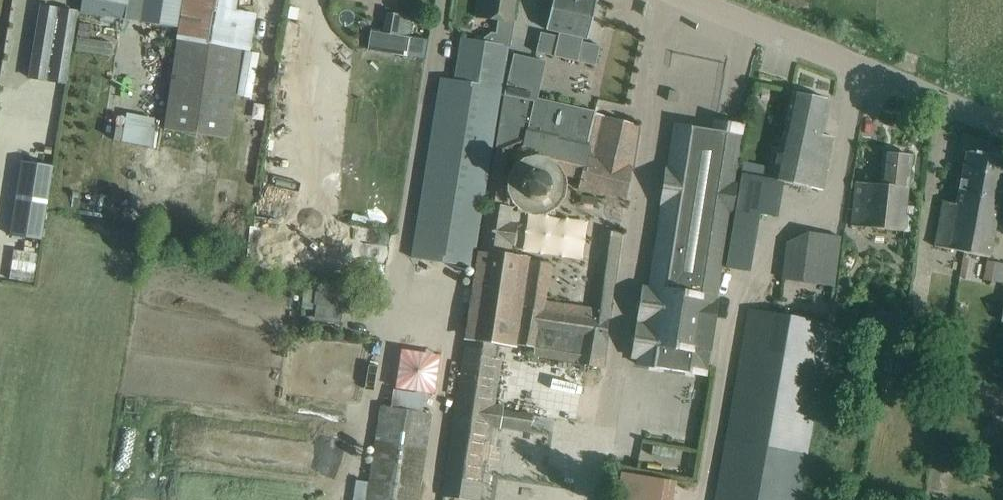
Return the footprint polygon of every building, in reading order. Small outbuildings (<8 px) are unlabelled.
[(80,12),(176,28),(181,0),(82,0),(80,12)] [(476,18),(497,21),(496,34),(491,33),(483,38),(483,42),(507,47),(509,47),(514,22),(512,22),(515,0),(479,0),(476,18)] [(588,39),(597,0),(553,0),(546,29),(557,32),(556,36),(539,32),(534,51),(595,65),(600,47),(583,43),(584,38),(588,39)] [(79,7),(38,2),(29,76),(67,81),(79,7)] [(385,13),(381,32),(396,35),(400,16),(385,13)] [(110,57),(112,43),(77,38),(75,51),(110,57)] [(483,42),(461,39),(454,82),(439,80),(411,259),(472,268),(507,47),(483,42)] [(512,55),(503,96),(524,100),(533,60),(512,55)] [(792,92),(781,147),(780,149),(772,147),(766,177),(752,175),(765,178),(795,185),(801,154),(798,153),(811,96),(792,92)] [(637,127),(594,115),(530,102),(524,100),(503,96),(444,478),(480,485),(480,482),(483,483),(492,428),(499,429),(500,425),(530,430),(532,414),(502,409),(503,405),(495,404),(502,360),(498,359),(500,345),(515,348),(516,345),(533,348),(532,357),(602,369),(622,215),(624,215),(630,182),(628,182),(637,127)] [(830,100),(811,96),(798,153),(801,154),(795,185),(823,191),(830,157),(834,137),(822,135),(830,100)] [(743,126),(715,122),(713,131),(675,125),(668,170),(666,170),(661,203),(663,203),(650,289),(643,288),(638,321),(642,321),(642,324),(637,323),(632,356),(639,357),(638,365),(705,375),(706,368),(708,369),(743,126)] [(943,201),(938,220),(932,246),(965,253),(973,208),(979,209),(981,197),(982,197),(990,155),(967,151),(957,204),(943,201)] [(856,182),(854,202),(851,225),(904,231),(909,176),(912,156),(883,153),(880,184),(856,182)] [(990,155),(982,197),(981,197),(979,209),(973,208),(965,253),(988,257),(994,226),(1002,227),(1002,214),(997,212),(1002,182),(1002,158),(990,155)] [(22,159),(10,235),(42,240),(54,164),(22,159)] [(830,301),(838,237),(787,230),(779,294),(830,301)] [(984,278),(1001,282),(1002,275),(1002,264),(988,260),(984,278)] [(345,321),(347,292),(317,291),(316,319),(345,321)] [(715,499),(798,499),(829,322),(749,308),(715,499)] [(353,499),(416,499),(424,450),(426,450),(431,414),(421,412),(424,395),(392,390),(390,407),(380,406),(375,442),(368,482),(357,480),(353,499)] [(498,456),(495,483),(541,489),(544,461),(498,456)] [(676,482),(620,472),(615,499),(673,499),(676,482)]
